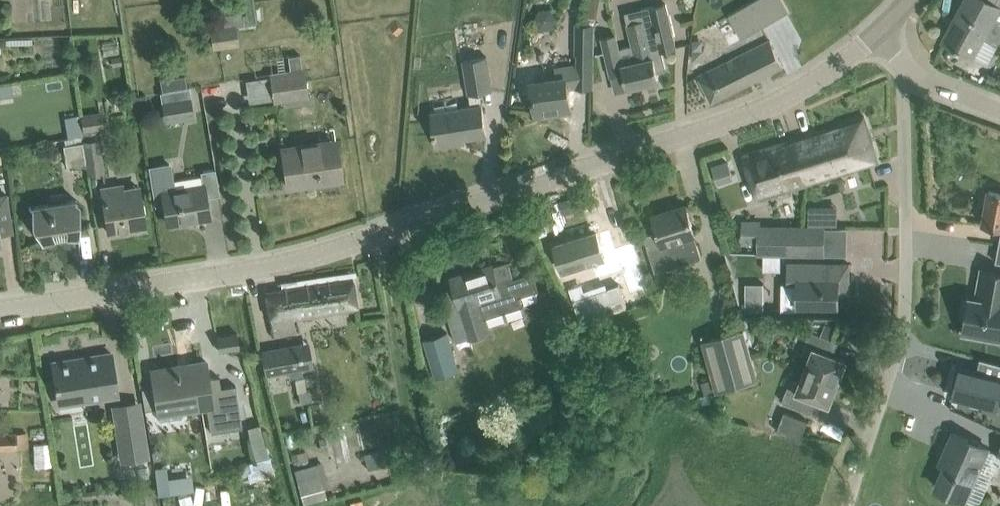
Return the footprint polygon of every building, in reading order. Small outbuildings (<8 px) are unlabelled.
[(728,14),(742,38),(790,10),(783,0),(752,0),(728,14)] [(947,42),(956,47),(955,48),(972,57),(983,37),(997,45),(999,39),(999,0),(997,0),(995,4),(989,0),(965,0),(954,20),(957,22),(947,42)] [(617,34),(603,37),(611,74),(624,71),(628,89),(647,85),(646,81),(660,78),(658,70),(666,68),(662,49),(677,46),(667,2),(626,11),(634,44),(620,47),(617,34)] [(577,24),(577,54),(593,55),(593,24),(577,24)] [(237,27),(211,31),(214,49),(239,46),(237,27)] [(770,40),(699,76),(712,101),(783,65),(770,40)] [(117,41),(102,44),(104,55),(119,53),(117,41)] [(487,56),(464,60),(469,94),(492,90),(487,56)] [(555,62),(518,67),(523,99),(533,98),(535,115),(571,110),(568,86),(575,85),(577,85),(574,65),(556,68),(555,62)] [(303,66),(269,71),(274,102),(308,96),(303,66)] [(22,91),(20,81),(0,84),(0,94),(22,91)] [(189,97),(188,97),(187,87),(163,92),(165,101),(162,101),(165,120),(193,115),(189,97)] [(483,103),(431,110),(437,146),(458,143),(457,139),(487,135),(483,103)] [(101,111),(81,114),(84,129),(104,125),(101,111)] [(792,138),(807,183),(879,161),(864,116),(839,123),(841,129),(829,132),(828,127),(792,138)] [(756,199),(807,183),(792,138),(742,154),(756,199)] [(84,141),(83,141),(86,163),(87,163),(89,173),(105,170),(100,139),(84,141)] [(342,178),(337,147),(336,139),(282,147),(288,186),(342,178)] [(83,141),(63,144),(65,155),(66,166),(86,163),(83,141)] [(170,164),(150,167),(157,204),(164,203),(168,223),(209,216),(206,197),(204,185),(203,185),(174,190),(170,164)] [(122,185),(102,188),(106,213),(109,233),(111,232),(111,231),(121,229),(121,231),(145,227),(142,207),(140,192),(124,194),(122,185)] [(989,190),(983,223),(999,226),(999,192),(989,190)] [(48,203),(32,206),(32,223),(34,226),(43,244),(55,238),(67,237),(80,238),(80,218),(80,202),(75,199),(67,200),(63,193),(50,195),(48,203)] [(2,244),(0,234),(13,232),(10,213),(7,194),(0,195),(0,245),(2,244)] [(702,258),(699,249),(694,234),(695,233),(686,205),(653,215),(658,231),(644,235),(655,272),(702,258)] [(748,222),(748,244),(759,244),(759,254),(765,254),(782,254),(791,254),(791,226),(759,226),(759,222),(748,222)] [(823,226),(791,226),(791,254),(823,254),(823,226)] [(597,233),(555,246),(562,271),(588,263),(596,290),(612,285),(605,258),(616,255),(611,239),(600,243),(597,233)] [(630,287),(643,283),(633,254),(620,258),(630,287)] [(765,254),(765,271),(782,271),(782,254),(765,254)] [(455,287),(440,292),(453,334),(468,330),(471,337),(486,332),(489,331),(485,318),(523,306),(520,297),(539,291),(533,271),(514,277),(509,262),(513,260),(512,259),(493,265),(452,278),(455,287)] [(849,263),(813,263),(788,263),(788,283),(797,283),(797,305),(839,306),(839,293),(849,293),(849,263)] [(981,269),(977,291),(979,292),(978,298),(970,297),(969,303),(965,303),(963,319),(966,319),(963,334),(999,340),(999,272),(981,269)] [(281,288),(266,290),(269,313),(271,321),(273,337),(295,333),(293,317),(358,308),(357,296),(354,276),(292,286),(281,288)] [(764,309),(763,281),(744,281),(744,309),(764,309)] [(648,300),(644,288),(631,292),(635,304),(648,300)] [(758,379),(744,328),(703,339),(713,378),(702,381),(705,393),(717,390),(717,391),(758,379)] [(805,368),(839,382),(847,359),(827,351),(832,338),(810,330),(801,352),(810,355),(805,368)] [(446,331),(425,337),(437,376),(458,370),(446,331)] [(240,348),(238,333),(217,336),(219,351),(240,348)] [(276,347),(281,373),(313,368),(309,342),(276,347)] [(112,353),(52,362),(58,395),(59,404),(91,399),(118,394),(112,353)] [(952,385),(956,386),(953,396),(996,407),(996,406),(999,394),(999,395),(999,362),(986,359),(986,360),(983,371),(961,365),(959,376),(954,375),(952,385)] [(206,361),(151,370),(154,390),(159,420),(182,416),(187,408),(206,405),(210,432),(242,427),(235,383),(221,385),(219,375),(209,377),(206,361)] [(830,404),(839,382),(805,368),(800,382),(791,378),(782,400),(805,409),(810,396),(830,404)] [(309,391),(299,393),(300,403),(311,401),(309,391)] [(777,431),(802,436),(808,420),(784,411),(777,431)] [(141,417),(121,420),(127,460),(147,456),(141,417)] [(250,467),(254,480),(274,474),(261,428),(248,431),(257,465),(250,467)] [(15,431),(0,432),(0,447),(16,447),(15,431)] [(988,448),(973,441),(953,432),(945,451),(951,453),(936,486),(965,499),(988,448)] [(50,465),(49,442),(32,443),(33,465),(50,465)] [(327,497),(321,473),(296,479),(303,503),(327,497)]
